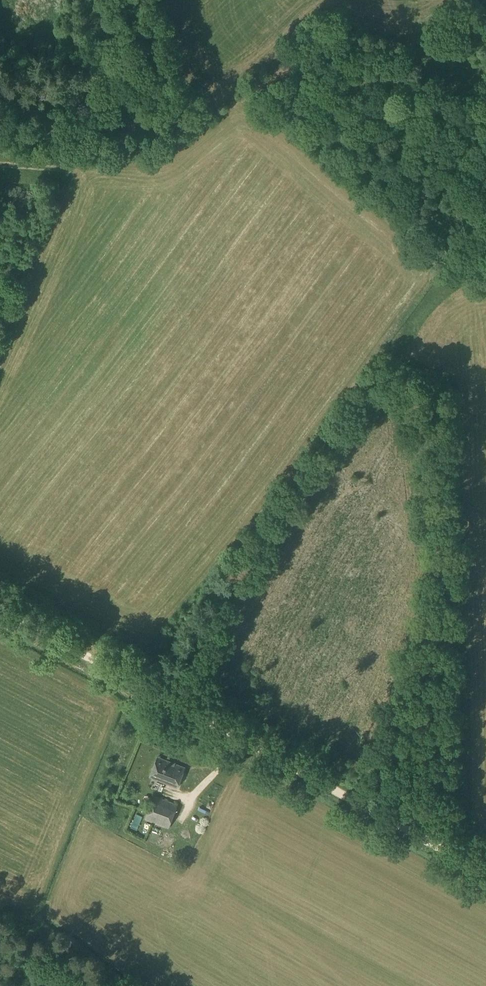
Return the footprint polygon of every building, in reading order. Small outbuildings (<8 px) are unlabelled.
[(177,788),(185,768),(157,757),(150,777),(177,788)] [(158,792),(165,795),(168,786),(161,784),(158,792)] [(169,828),(178,805),(155,796),(146,820),(169,828)]
